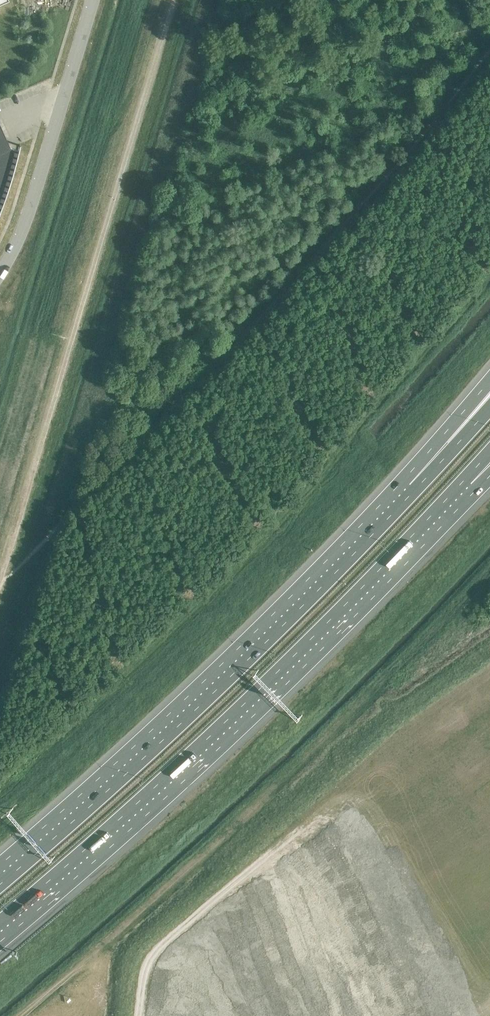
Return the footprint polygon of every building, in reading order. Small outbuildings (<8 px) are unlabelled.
[(0,125),(0,189),(6,192),(7,190),(8,187),(9,185),(10,181),(11,179),(12,175),(12,173),(13,169),(14,168),(15,164),(16,158),(17,156),(18,152),(18,151),(10,147),(0,125)]
